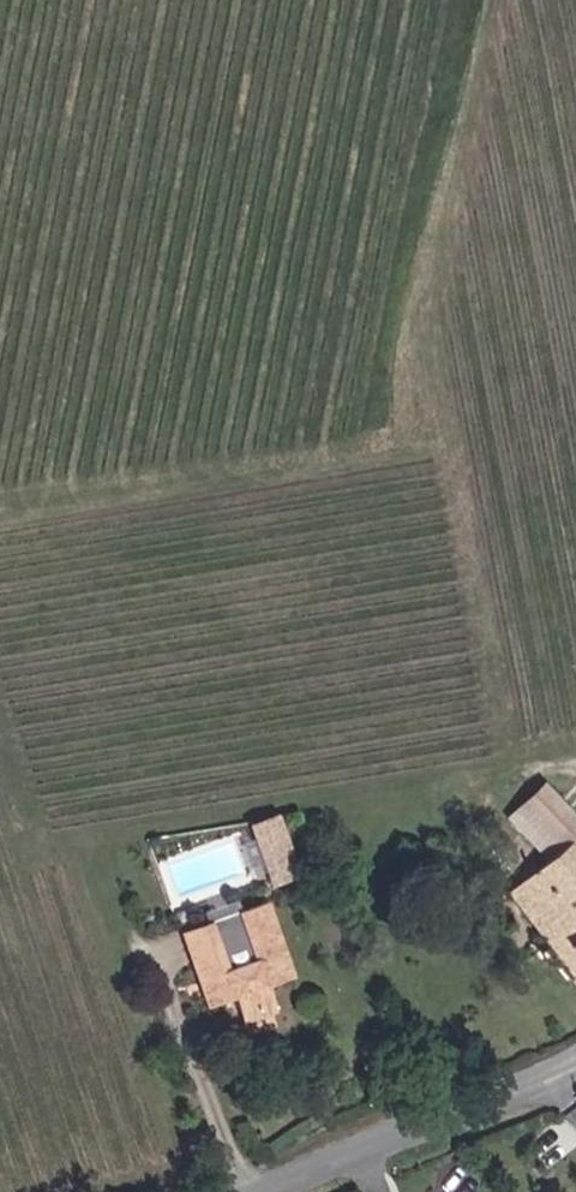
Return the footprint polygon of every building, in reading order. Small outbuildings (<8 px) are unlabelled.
[(514,809),(552,856),(509,895),(575,975),(575,807),(553,780),(514,809)] [(280,816),(255,823),(275,884),(305,873),(280,816)] [(215,922),(183,932),(210,1002),(237,995),(247,1025),(280,1014),(270,988),(299,978),(270,902),(239,914),(255,961),(232,969),(215,922)]
